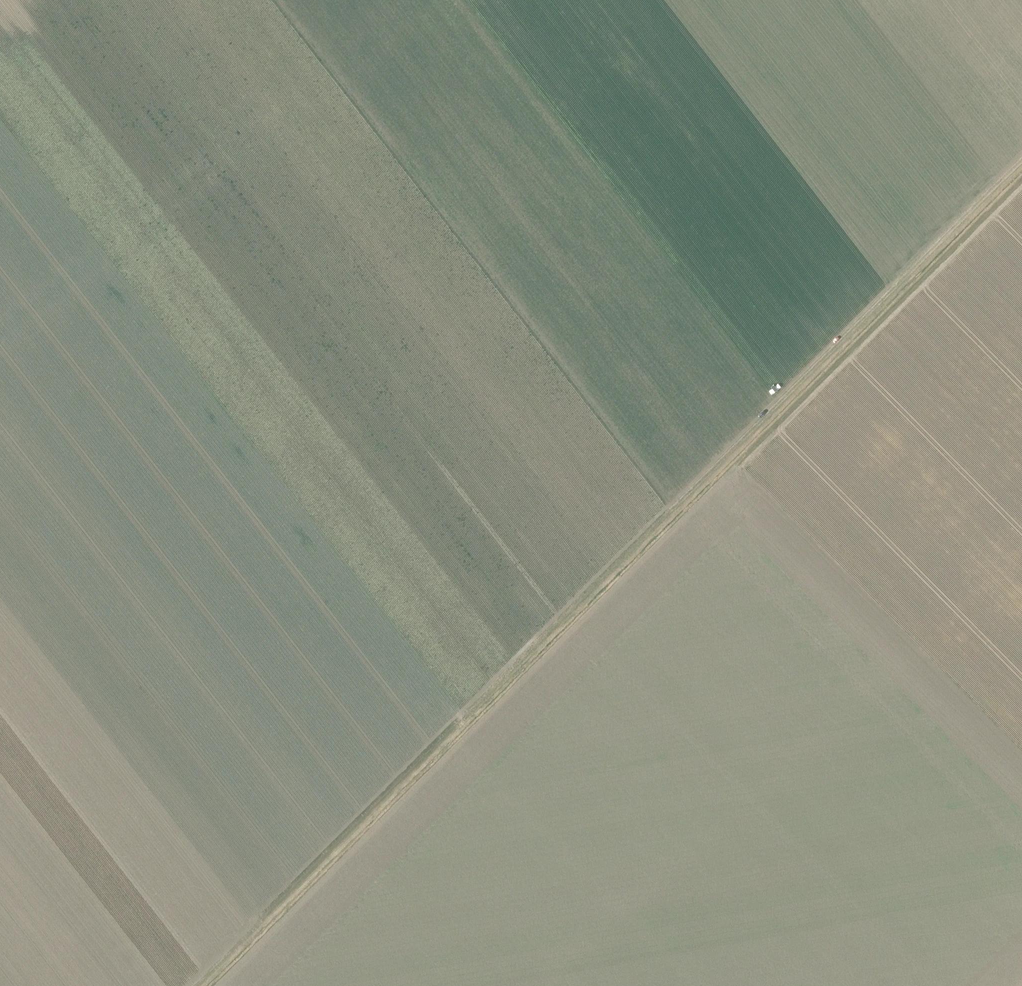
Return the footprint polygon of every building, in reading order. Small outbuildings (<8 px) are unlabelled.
[(837,347),(826,358),(832,363),(842,352),(837,347)]
